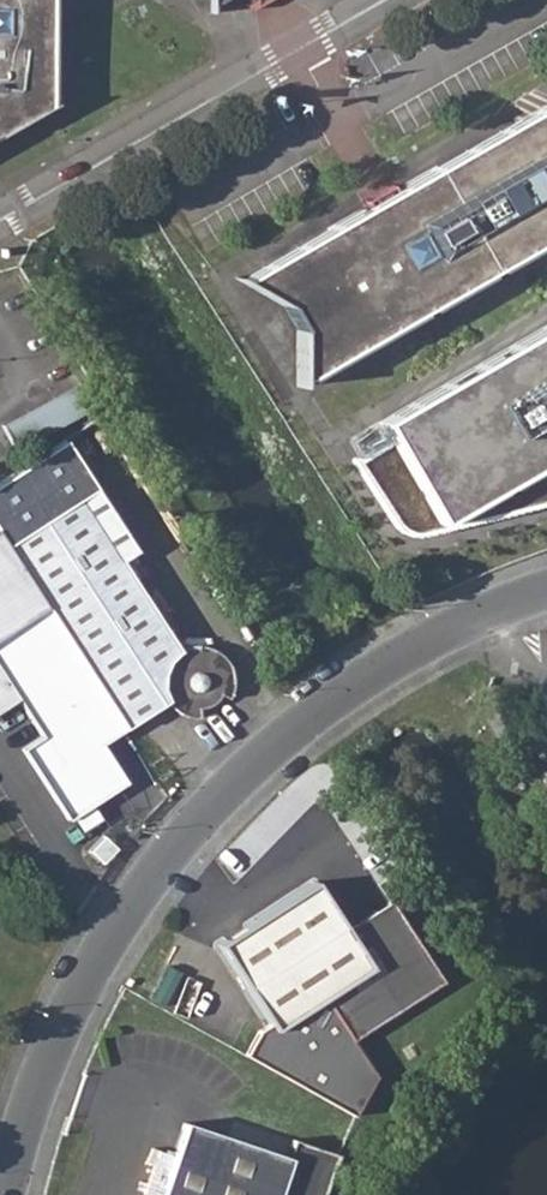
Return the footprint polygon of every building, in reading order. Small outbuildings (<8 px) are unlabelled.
[(48,105),(49,0),(0,0),(0,133),(48,105)] [(250,3),(246,5),(252,8),(258,6),(258,0),(248,0),(250,3)] [(242,276),(282,297),(289,300),(303,325),(300,377),(546,236),(546,102),(242,276)] [(442,523),(546,462),(546,327),(382,423),(442,523)] [(78,381),(4,423),(17,448),(92,406),(78,381)] [(0,547),(0,550),(121,728),(164,702),(168,705),(176,712),(181,715),(193,717),(198,718),(199,708),(207,706),(214,701),(219,695),(229,698),(230,695),(232,690),(232,685),(233,676),(231,670),(228,663),(224,656),(217,650),(213,647),(207,645),(202,644),(195,644),(185,645),(178,647),(122,560),(136,550),(95,485),(0,547)] [(19,702),(39,732),(20,745),(68,817),(123,780),(98,743),(121,728),(0,550),(0,715),(19,702)] [(314,880),(227,938),(218,943),(270,1022),(258,1030),(245,1054),(306,1089),(352,1114),(375,1075),(351,1039),(442,979),(400,914),(393,919),(381,916),(376,908),(345,928),(314,880)] [(336,1152),(291,1137),(285,1155),(182,1120),(157,1194),(321,1194),(336,1152)]
